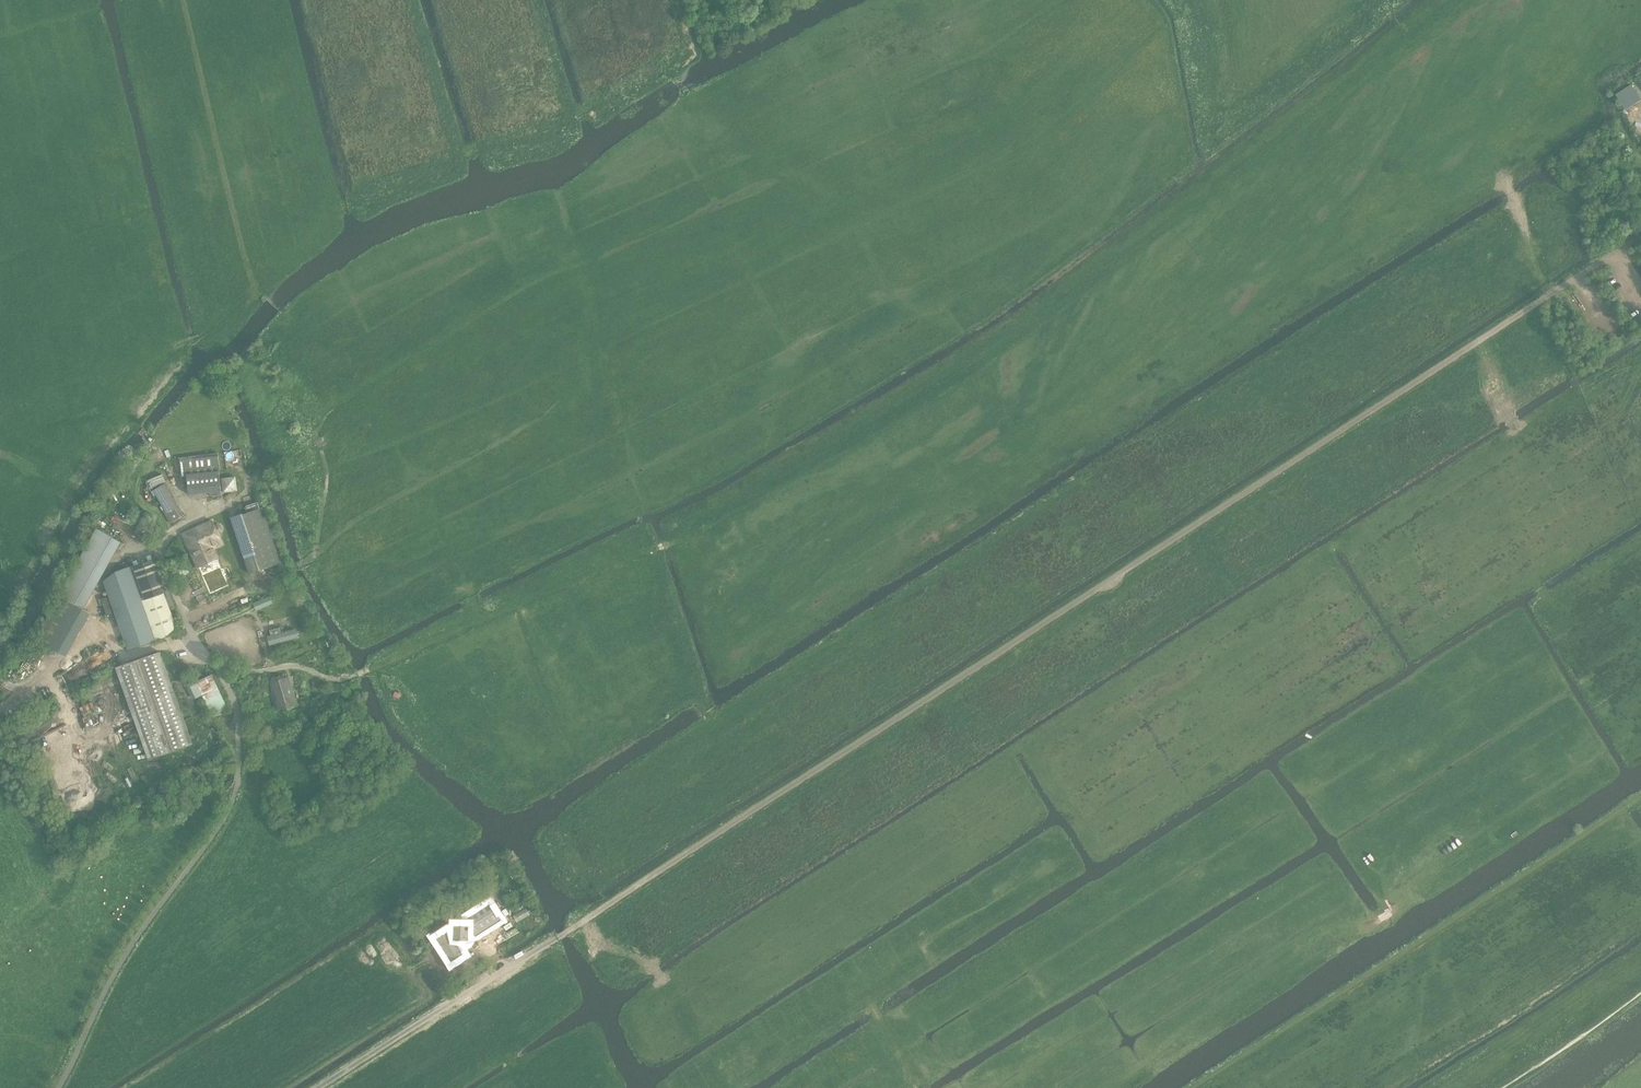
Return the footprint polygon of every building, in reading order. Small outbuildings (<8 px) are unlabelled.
[(218,453),(179,458),(182,477),(187,476),(189,494),(210,492),(211,496),(222,495),(219,472),(220,471),(218,453)] [(224,491),(238,490),(237,475),(223,477),(224,491)] [(171,523),(184,515),(166,484),(154,491),(166,511),(164,512),(171,523)] [(248,513),(231,518),(250,573),(281,563),(262,508),(260,508),(258,502),(246,506),(248,513)] [(214,527),(212,522),(183,534),(210,595),(230,586),(213,549),(222,545),(217,535),(219,534),(221,533),(222,531),(221,528),(220,527),(218,526),(216,526),(214,527)] [(91,611),(86,609),(121,539),(97,527),(40,641),(69,655),(91,611)] [(154,559),(134,567),(145,599),(166,592),(154,559)] [(145,599),(134,567),(134,566),(116,572),(104,581),(129,650),(159,639),(145,599)] [(166,592),(145,599),(159,639),(178,632),(167,600),(169,600),(166,592)] [(107,597),(101,599),(107,615),(112,613),(107,597)] [(272,635),(268,636),(271,645),(297,638),(295,629),(281,633),(280,627),(271,630),(272,635)] [(194,744),(160,652),(117,668),(151,760),(194,744)] [(221,692),(215,681),(212,675),(196,683),(214,717),(230,711),(221,692)] [(289,678),(272,683),(279,709),(296,704),(289,678)] [(81,705),(88,728),(98,725),(94,711),(96,711),(93,701),(81,705)] [(491,901),(463,919),(465,923),(470,930),(470,931),(475,939),(485,932),(483,929),(494,922),(496,925),(503,921),(491,901)] [(449,928),(434,938),(451,964),(465,954),(457,941),(469,941),(470,930),(465,923),(459,923),(459,924),(455,924),(453,924),(453,923),(452,923),(452,933),(449,928)]
